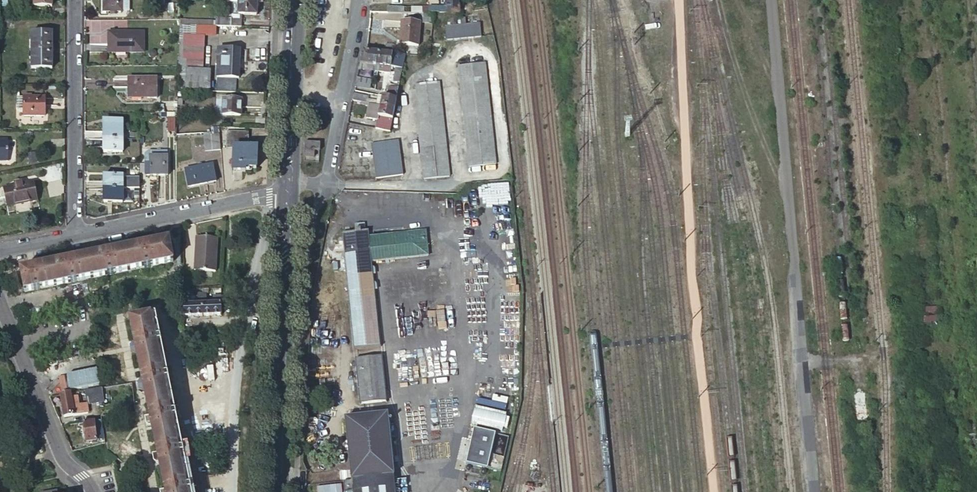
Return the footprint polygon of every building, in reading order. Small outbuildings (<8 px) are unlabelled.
[(102,12),(121,13),(121,0),(102,0),(102,12)] [(457,4),(457,0),(445,0),(446,14),(457,13),(457,4)] [(257,2),(237,1),(236,15),(257,15),(257,2)] [(432,25),(434,15),(423,15),(422,24),(432,25)] [(214,27),(230,27),(230,17),(214,17),(214,27)] [(417,48),(419,24),(401,23),(399,47),(417,48)] [(480,38),(478,24),(443,28),(445,41),(480,38)] [(195,26),(179,25),(178,39),(189,39),(189,36),(195,36),(195,26)] [(214,37),(214,27),(195,26),(195,36),(202,37),(214,37)] [(50,69),(50,31),(30,31),(30,68),(50,69)] [(143,54),(143,34),(108,33),(107,53),(143,54)] [(185,70),(209,71),(212,71),(212,48),(202,48),(202,37),(195,36),(189,36),(189,39),(178,39),(178,59),(185,59),(185,70)] [(216,77),(236,78),(238,78),(239,50),(217,49),(216,77)] [(391,54),(365,51),(361,51),(359,64),(366,64),(365,70),(377,71),(377,65),(390,67),(391,54)] [(399,79),(403,55),(391,54),(390,67),(392,67),(392,66),(395,66),(393,78),(399,79)] [(178,59),(177,67),(177,81),(177,88),(208,89),(209,71),(185,70),(185,59),(178,59)] [(495,165),(484,63),(457,66),(467,167),(495,165)] [(216,77),(216,91),(236,92),(236,78),(216,77)] [(371,79),(356,77),(354,86),(369,89),(371,79)] [(395,100),(399,79),(393,78),(392,83),(389,82),(389,85),(394,86),(393,88),(388,88),(386,98),(395,100)] [(156,101),(156,81),(127,81),(127,102),(156,101)] [(448,177),(438,83),(415,85),(417,107),(414,108),(422,180),(448,177)] [(393,109),(395,100),(386,98),(377,96),(376,102),(366,101),(367,97),(353,94),(351,100),(369,104),(393,109)] [(44,115),(44,97),(22,97),(16,97),(16,109),(22,109),(22,115),(44,115)] [(239,115),(240,99),(222,98),(221,114),(239,115)] [(389,131),(393,109),(369,104),(367,115),(377,117),(375,128),(389,131)] [(102,121),(102,139),(121,139),(121,127),(121,121),(102,121)] [(225,132),(225,147),(225,148),(232,148),(231,172),(244,172),(244,170),(255,170),(256,150),(256,149),(246,148),(246,133),(225,132)] [(219,150),(218,135),(210,136),(211,151),(219,150)] [(121,139),(102,139),(102,153),(121,153),(121,139)] [(402,176),(398,141),(371,145),(375,179),(402,176)] [(318,152),(318,143),(303,143),(303,157),(312,158),(313,151),(318,152)] [(149,165),(145,165),(145,178),(167,178),(167,160),(149,160),(149,165)] [(215,181),(211,164),(183,170),(187,187),(215,181)] [(125,176),(125,186),(139,186),(139,175),(125,176)] [(102,176),(102,189),(122,189),(122,177),(102,176)] [(36,200),(33,183),(20,185),(20,182),(14,183),(15,187),(2,189),(6,206),(36,200)] [(122,189),(102,189),(102,202),(122,202),(122,189)] [(341,231),(346,289),(373,291),(370,261),(426,256),(423,230),(371,234),(365,230),(341,231)] [(197,236),(194,269),(215,270),(217,237),(197,236)] [(37,268),(29,270),(21,271),(25,291),(173,260),(168,241),(148,245),(138,247),(111,253),(101,255),(75,260),(64,262),(37,268)] [(373,291),(346,289),(352,351),(378,348),(373,291)] [(183,306),(183,318),(221,315),(221,304),(213,304),(207,304),(206,293),(198,294),(199,305),(183,306)] [(183,294),(183,306),(199,305),(198,294),(183,294)] [(150,317),(130,321),(134,342),(136,353),(141,379),(143,389),(149,417),(151,425),(157,453),(158,462),(164,491),(186,491),(150,317)] [(378,360),(354,362),(358,409),(383,407),(378,360)] [(104,401),(102,387),(84,390),(87,404),(104,401)] [(852,391),(856,423),(870,422),(866,389),(852,391)] [(70,392),(60,394),(64,416),(80,413),(80,412),(87,411),(85,401),(78,403),(77,395),(71,396),(70,392)] [(493,397),(485,421),(504,428),(511,407),(505,406),(507,401),(493,397)] [(385,418),(341,422),(346,486),(336,487),(336,491),(393,491),(385,418)] [(102,420),(83,422),(85,441),(97,440),(96,431),(103,430),(102,420)] [(482,431),(468,482),(489,488),(503,437),(482,431)]
